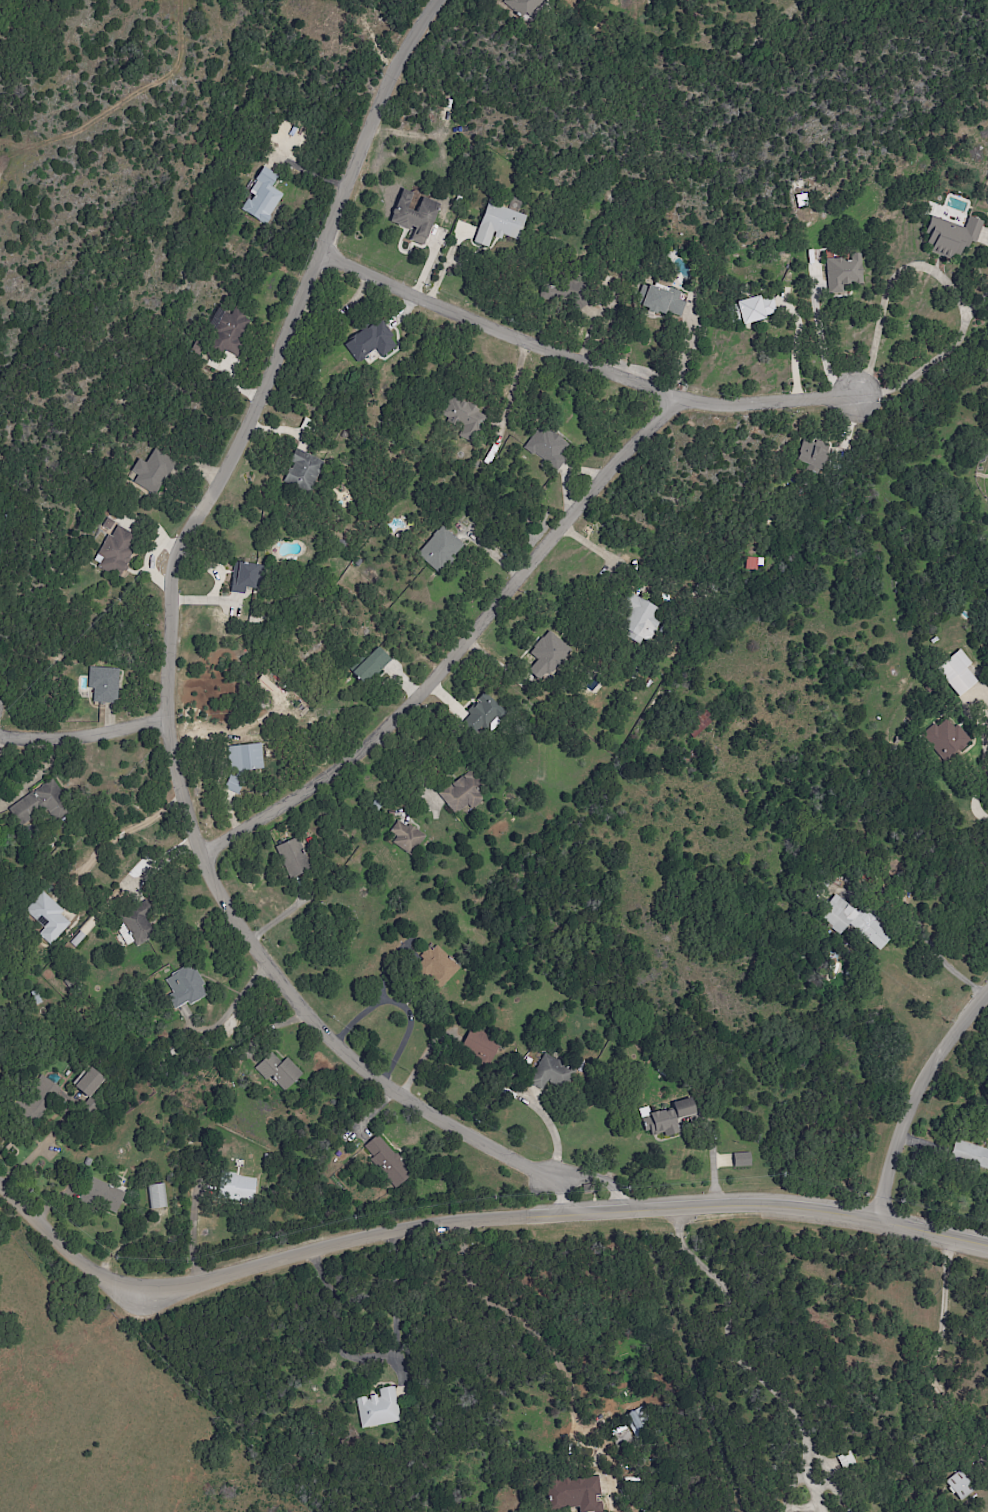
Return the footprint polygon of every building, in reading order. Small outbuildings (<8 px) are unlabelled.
[(271,187),(278,176),(264,167),(239,208),(265,224),(283,195),(271,187)] [(423,246),(438,209),(429,205),(431,200),(402,188),(389,222),(412,231),(408,240),(423,246)] [(526,215),(486,202),(473,243),(491,249),(496,233),(518,240),(526,215)] [(984,221),(969,216),(965,227),(931,215),(924,234),(928,236),(925,247),(962,260),(969,240),(976,243),(984,221)] [(862,284),(860,253),(848,253),(849,258),(825,259),(827,295),(844,294),(843,285),(862,284)] [(678,300),(681,292),(649,281),(641,306),(680,318),(685,302),(678,300)] [(743,324),(777,314),(772,297),(761,300),(759,294),(736,301),(743,324)] [(239,353),(246,312),(216,307),(213,329),(218,329),(214,349),(239,353)] [(397,347),(381,320),(343,342),(355,362),(377,349),(381,356),(397,347)] [(459,438),(471,441),(482,407),(447,396),(440,418),(463,426),(459,438)] [(554,470),(570,446),(538,424),(522,448),(554,470)] [(823,469),(829,445),(815,441),(814,443),(802,440),(796,462),(823,469)] [(144,462),(139,459),(127,475),(152,493),(174,463),(154,449),(144,462)] [(310,489),(320,457),(294,449),(284,481),(310,489)] [(133,535),(114,525),(94,564),(120,577),(133,551),(127,548),(133,535)] [(416,554),(437,572),(462,543),(441,525),(416,554)] [(762,570),(763,558),(746,557),(745,568),(762,570)] [(255,588),(259,565),(237,562),(232,592),(244,594),(245,587),(255,588)] [(657,621),(653,619),(659,609),(627,590),(619,605),(630,611),(620,630),(644,644),(657,621)] [(526,671),(550,680),(562,648),(557,646),(560,637),(541,630),(526,671)] [(366,686),(391,658),(377,646),(352,673),(366,686)] [(976,682),(966,668),(971,664),(959,649),(935,668),(958,696),(976,682)] [(88,689),(93,689),(93,702),(118,703),(119,668),(89,667),(88,689)] [(464,721),(485,734),(502,706),(481,693),(464,721)] [(970,733),(942,723),(941,727),(928,723),(922,740),(961,755),(970,733)] [(227,745),(228,771),(263,770),(262,744),(227,745)] [(487,795),(465,771),(438,795),(455,814),(467,803),(472,809),(487,795)] [(223,788),(237,795),(243,783),(229,776),(223,788)] [(8,807),(19,825),(45,808),(52,817),(69,806),(52,780),(8,807)] [(388,832),(396,836),(392,843),(412,855),(424,836),(396,818),(388,832)] [(276,845),(286,879),(308,872),(298,838),(276,845)] [(44,928),(38,934),(50,945),(70,924),(60,914),(63,911),(42,890),(24,909),(44,928)] [(817,915),(841,935),(848,926),(879,951),(891,936),(858,910),(857,912),(834,894),(817,915)] [(132,943),(150,942),(147,909),(136,910),(137,917),(117,919),(119,933),(131,932),(132,943)] [(415,968),(439,990),(459,968),(433,944),(421,957),(423,959),(415,968)] [(164,979),(172,993),(167,996),(174,1009),(187,1002),(189,1006),(208,995),(191,964),(164,979)] [(462,1046),(491,1060),(500,1042),(470,1028),(462,1046)] [(287,1057),(281,1063),(271,1053),(254,1068),(263,1078),(267,1074),(284,1092),(303,1074),(287,1057)] [(571,1069),(543,1053),(529,1075),(557,1092),(571,1069)] [(59,1085),(40,1076),(25,1107),(45,1116),(59,1085)] [(676,1119),(696,1114),(692,1098),(672,1103),(673,1108),(647,1114),(653,1137),(679,1130),(676,1119)] [(411,1174),(377,1135),(362,1149),(396,1187),(411,1174)] [(987,1170),(987,1150),(956,1140),(950,1159),(987,1170)] [(750,1152),(733,1153),(733,1167),(751,1166),(750,1152)] [(217,1198),(253,1203),(256,1178),(221,1172),(217,1198)] [(84,1200),(119,1210),(124,1190),(90,1180),(84,1200)] [(151,1209),(167,1207),(164,1183),(148,1185),(151,1209)] [(361,1428),(400,1422),(394,1386),(378,1389),(379,1395),(356,1399),(361,1428)] [(636,1438),(647,1433),(643,1423),(649,1420),(643,1406),(626,1413),(636,1438)] [(961,1501),(974,1490),(959,1470),(945,1481),(961,1501)] [(553,1482),(554,1487),(547,1488),(551,1511),(577,1505),(579,1511),(590,1511),(602,1510),(599,1497),(602,1496),(597,1473),(553,1482)]
